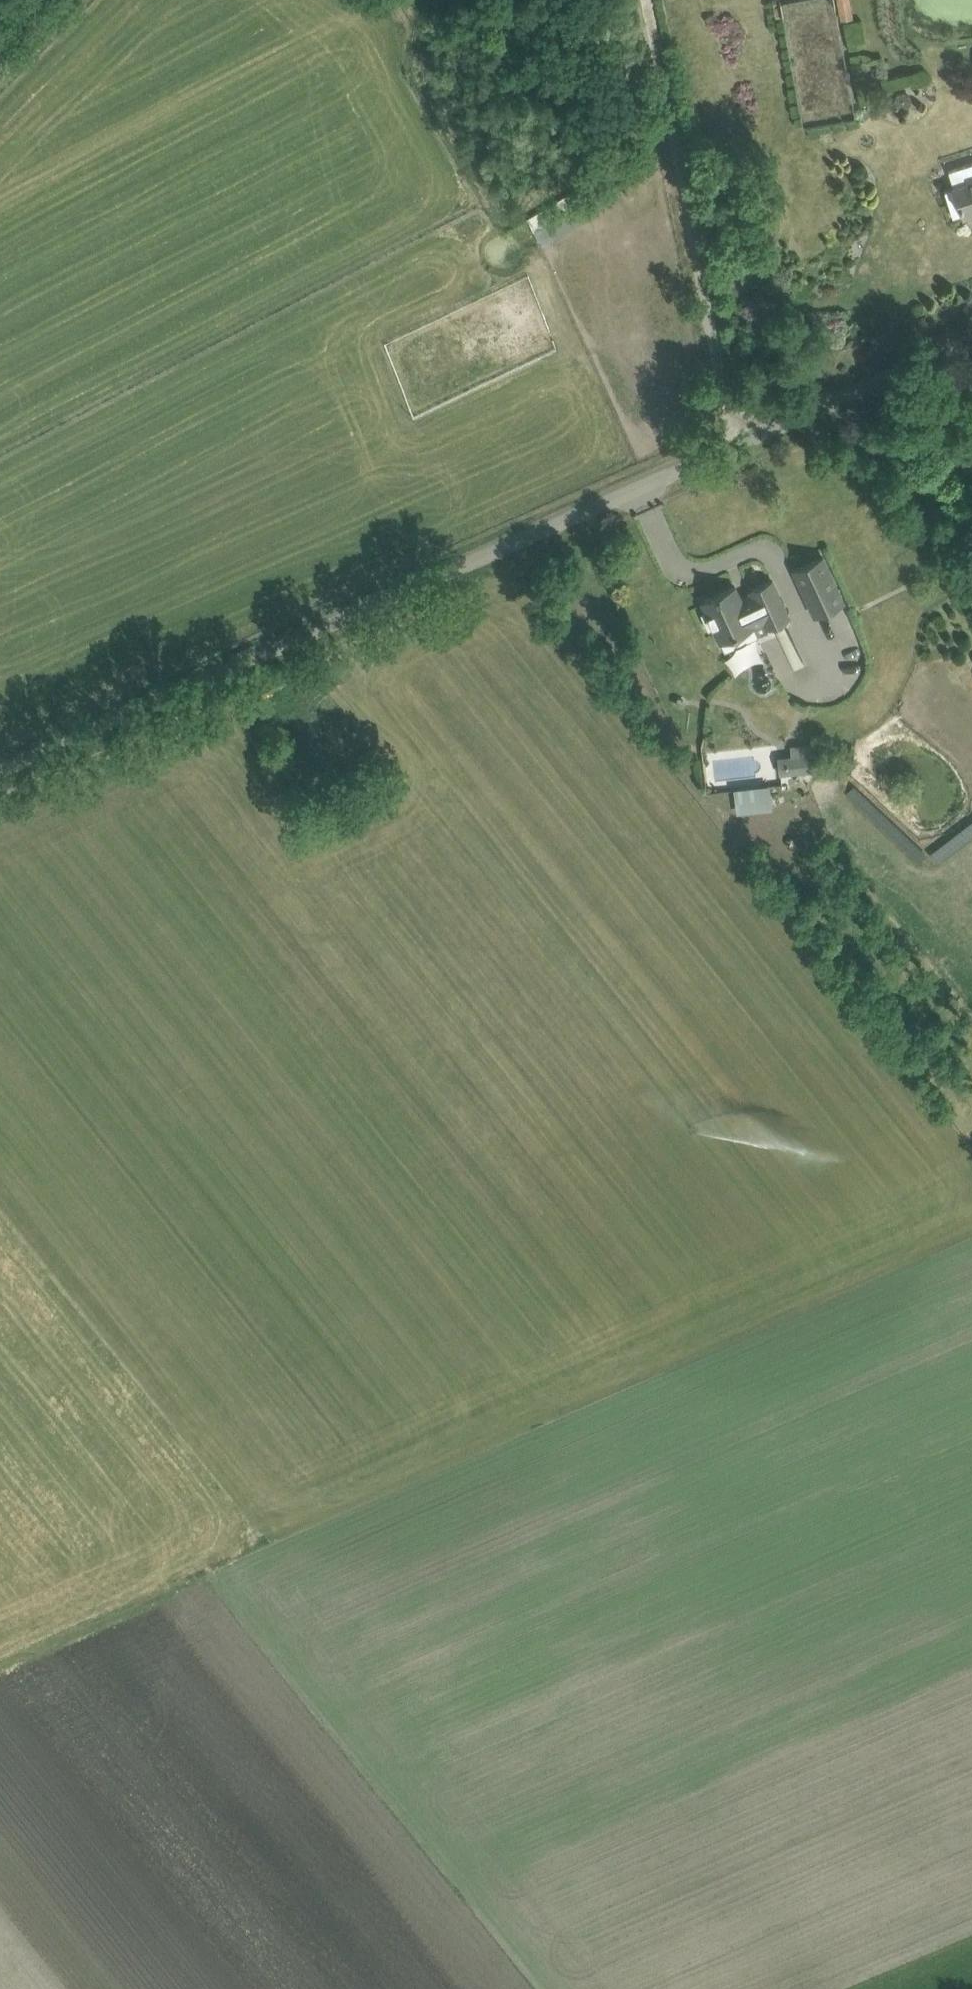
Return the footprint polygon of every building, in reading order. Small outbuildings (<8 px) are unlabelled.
[(851,0),(837,0),(840,20),(854,18),(851,0)] [(965,218),(971,215),(971,163),(949,171),(955,188),(945,191),(954,217),(963,214),(965,218)] [(527,219),(543,245),(602,212),(593,198),(595,198),(586,183),(527,219)] [(823,556),(794,570),(815,615),(844,601),(823,556)] [(751,590),(753,593),(742,598),(736,586),(703,601),(708,610),(702,613),(709,629),(715,627),(726,650),(759,635),(754,625),(765,620),(768,626),(790,616),(773,580),(751,590)] [(780,758),(781,770),(811,768),(809,740),(790,742),(792,757),(780,758)] [(733,785),(734,811),(771,810),(770,784),(733,785)]
